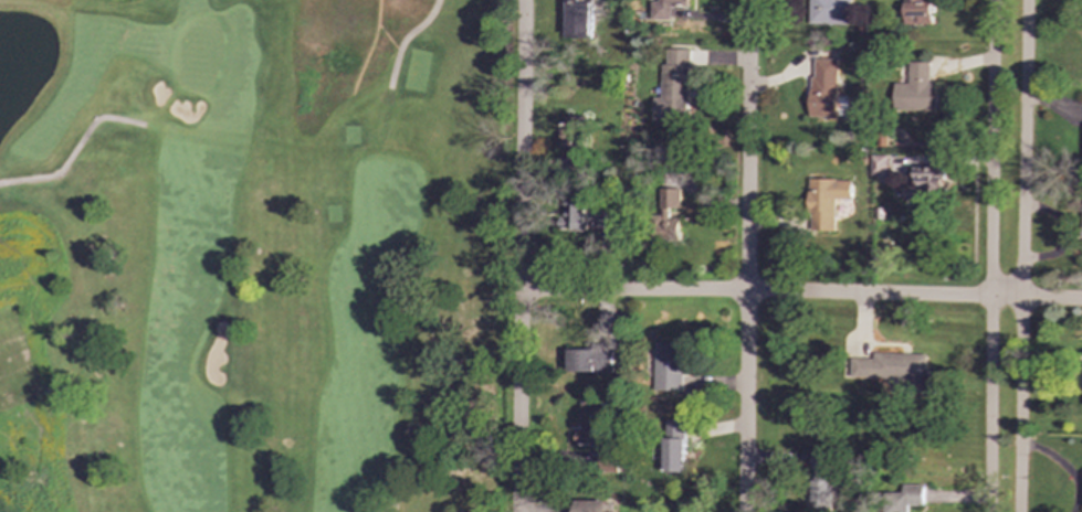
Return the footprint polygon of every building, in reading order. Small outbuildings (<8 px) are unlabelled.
[(564,39),(590,39),(590,0),(564,0),(564,39)] [(692,21),(691,0),(660,0),(660,3),(651,3),(651,22),(692,21)] [(851,0),(810,0),(810,24),(851,25),(851,0)] [(933,24),(933,2),(925,2),(925,0),(904,0),(905,25),(933,24)] [(704,51),(666,50),(666,65),(662,65),(662,98),(653,97),(653,121),(689,122),(690,65),(704,66),(704,51)] [(810,118),(838,119),(839,60),(812,60),(810,118)] [(937,111),(937,84),(929,84),(931,63),(910,63),(908,84),(895,84),(894,110),(937,111)] [(568,160),(584,160),(586,117),(563,116),(563,125),(559,125),(558,150),(568,150),(568,160)] [(886,156),(871,156),(871,177),(886,177),(886,156)] [(937,200),(937,190),(946,190),(946,167),(908,168),(910,200),(937,200)] [(836,200),(852,200),(852,181),(809,180),(808,231),(834,232),(836,200)] [(680,189),(661,189),(659,239),(677,241),(680,189)] [(612,232),(613,212),(559,209),(558,228),(612,232)] [(683,392),(684,343),(654,342),(653,391),(683,392)] [(568,350),(567,372),(611,373),(612,343),(591,343),(590,350),(568,350)] [(927,355),(873,352),(872,359),(850,358),(849,378),(887,380),(886,396),(912,397),(913,386),(926,387),(927,355)] [(580,402),(580,431),(577,431),(577,445),(600,446),(601,403),(580,402)] [(683,473),(684,420),(664,420),(663,472),(683,473)] [(598,449),(597,470),(616,470),(617,450),(598,449)] [(829,477),(829,454),(808,454),(809,477),(829,477)] [(809,511),(831,511),(831,480),(809,481),(809,511)] [(901,486),(901,493),(880,493),(880,511),(884,511),(907,511),(907,505),(923,506),(923,486),(901,486)] [(607,501),(574,501),(574,511),(607,511),(607,501)]
